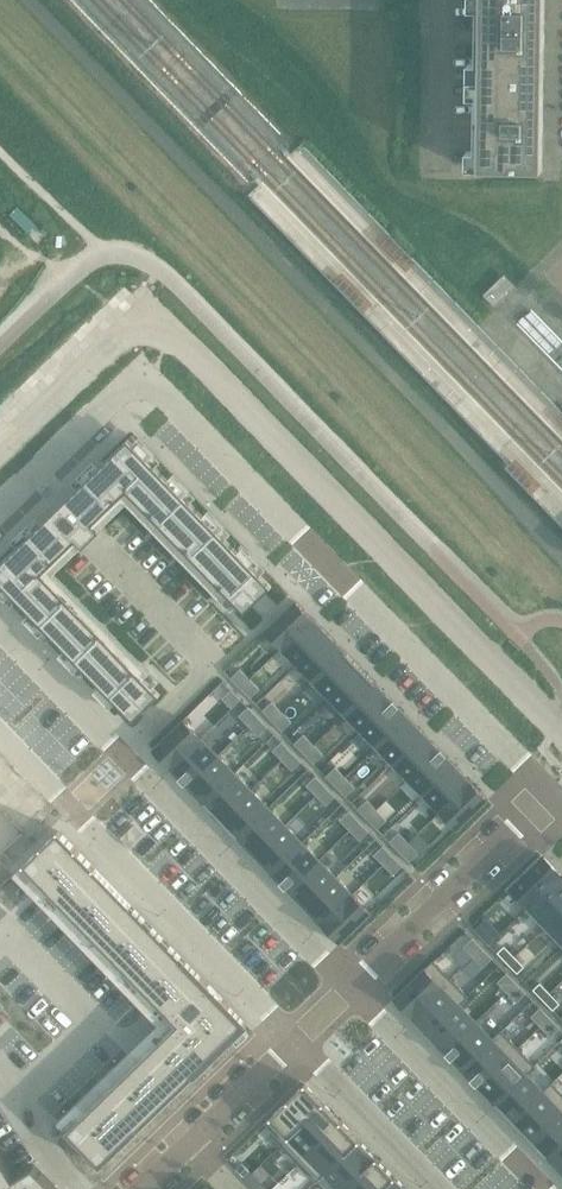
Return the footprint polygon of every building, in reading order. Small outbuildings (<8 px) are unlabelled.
[(544,33),(544,0),(483,0),(482,82),(543,83),(543,64),(543,43),(544,33)] [(543,133),(543,83),(482,82),(480,171),(542,172),(543,133)] [(505,275),(484,295),(484,296),(495,307),(516,286),(505,275)] [(0,564),(0,582),(98,683),(113,698),(134,720),(142,713),(152,703),(161,695),(155,689),(153,686),(141,674),(43,573),(77,540),(84,547),(100,531),(94,524),(128,491),(227,593),(238,605),(240,607),(246,613),(252,607),(266,593),(272,587),(250,564),(236,550),(129,439),(0,564)] [(296,601),(265,631),(281,649),(313,618),(296,601)] [(313,618),(281,649),(297,665),(329,635),(313,618)] [(329,635),(297,665),(313,682),(345,651),(329,635)] [(345,651),(313,682),(329,698),(361,667),(345,651)] [(361,667),(329,698),(345,715),(377,684),(361,667)] [(240,669),(231,678),(241,688),(250,679),(240,669)] [(250,679),(241,688),(251,699),(260,689),(250,679)] [(377,684),(345,715),(361,731),(392,700),(377,684)] [(232,689),(222,698),(232,709),(241,700),(232,689)] [(392,700),(361,731),(377,747),(408,717),(392,700)] [(272,702),(262,711),(272,721),(282,712),(272,702)] [(248,708),(238,717),(248,727),(257,718),(248,708)] [(282,712),(272,721),(282,731),(292,722),(282,712)] [(408,717),(377,747),(393,764),(424,733),(408,717)] [(257,718),(248,727),(258,737),(267,728),(257,718)] [(184,720),(152,750),(170,768),(202,738),(184,720)] [(424,733),(393,764),(408,780),(440,749),(424,733)] [(304,734),(295,743),(304,754),(314,745),(304,734)] [(202,738),(170,768),(187,786),(219,755),(202,738)] [(281,743),(272,752),(282,762),(291,753),(281,743)] [(314,745),(304,754),(314,764),(324,755),(314,745)] [(440,749),(408,780),(424,796),(456,766),(440,749)] [(291,753),(282,762),(292,772),(301,763),(291,753)] [(219,755),(187,786),(204,803),(236,773),(219,755)] [(456,766),(424,796),(440,813),(472,782),(456,766)] [(336,767),(326,776),(336,787),(345,778),(336,767)] [(236,773),(204,803),(221,821),(253,790),(236,773)] [(316,776),(307,785),(317,795),(326,787),(316,776)] [(345,778),(336,787),(346,797),(355,788),(345,778)] [(472,782),(440,813),(457,830),(489,799),(472,782)] [(326,787),(317,795),(326,806),(336,797),(326,787)] [(253,790),(221,821),(238,838),(269,807),(253,790)] [(367,800),(358,809),(368,819),(377,810),(367,800)] [(269,807),(238,838),(255,855),(286,825),(269,807)] [(377,810),(368,819),(378,829),(387,820),(377,810)] [(350,812),(341,821),(351,831),(360,822),(350,812)] [(360,822),(351,831),(360,841),(369,832),(360,822)] [(134,825),(121,838),(129,847),(143,834),(134,825)] [(286,825),(255,855),(272,873),(303,842),(286,825)] [(59,831),(23,864),(178,1024),(66,1132),(100,1166),(231,1040),(237,1047),(253,1032),(235,1013),(59,831)] [(399,833),(390,842),(400,852),(409,843),(399,833)] [(303,842),(272,873),(289,891),(320,860),(303,842)] [(409,843),(400,852),(410,862),(419,853),(409,843)] [(383,846),(374,855),(384,865),(393,856),(383,846)] [(393,856),(384,865),(394,875),(403,866),(393,856)] [(543,856),(510,889),(528,908),(529,907),(561,875),(543,856)] [(320,860),(289,891),(305,908),(337,877),(320,860)] [(528,908),(546,926),(546,925),(561,910),(561,875),(529,907),(528,908)] [(337,877),(305,908),(322,925),(354,894),(337,877)] [(354,894),(322,925),(340,943),(372,913),(354,894)] [(546,926),(561,942),(561,910),(546,925),(546,926)] [(494,926),(483,937),(490,945),(501,933),(494,926)] [(473,938),(464,947),(473,957),(483,948),(473,938)] [(505,946),(498,953),(508,963),(515,957),(505,946)] [(483,948),(473,957),(483,968),(493,959),(483,948)] [(515,957),(508,963),(518,973),(525,967),(515,957)] [(434,960),(394,999),(412,1017),(443,987),(451,979),(434,960)] [(507,973),(498,982),(507,992),(516,983),(507,973)] [(443,987),(412,1017),(428,1035),(460,1004),(461,1005),(469,997),(468,996),(451,979),(443,987)] [(516,983),(507,992),(517,1003),(527,994),(516,983)] [(540,983),(533,990),(543,1000),(550,993),(540,983)] [(550,993),(543,1000),(553,1010),(560,1004),(550,993)] [(460,1004),(428,1035),(445,1052),(477,1021),(461,1005),(460,1004)] [(540,1008),(531,1017),(541,1027),(550,1018),(540,1008)] [(550,1018),(541,1027),(551,1037),(560,1028),(550,1018)] [(477,1021),(445,1052),(462,1069),(494,1038),(493,1037),(477,1021)] [(494,1038),(462,1069),(479,1087),(519,1048),(502,1031),(494,1038)] [(519,1048),(479,1087),(496,1104),(528,1073),(529,1074),(537,1067),(536,1066),(519,1048)] [(528,1073),(496,1104),(513,1122),(545,1091),(544,1090),(529,1074),(528,1073)] [(513,1122),(530,1139),(561,1108),(561,1093),(553,1083),(552,1082),(544,1090),(545,1091),(513,1122)] [(305,1084),(266,1122),(284,1141),(280,1145),(324,1103),(305,1084)] [(324,1103),(280,1145),(298,1164),(342,1122),(324,1103)] [(530,1139),(547,1157),(561,1142),(561,1108),(530,1139)] [(342,1122),(298,1164),(316,1182),(359,1140),(342,1122)] [(316,1182),(317,1183),(325,1175),(338,1188),(346,1188),(377,1158),(359,1140),(316,1182)] [(547,1157),(561,1172),(561,1142),(547,1157)] [(346,1188),(383,1188),(395,1177),(377,1158),(346,1188)] [(26,1160),(1,1175),(0,1175),(0,1188),(53,1188),(26,1160)] [(242,1163),(236,1169),(245,1179),(252,1173),(242,1163)] [(245,1179),(255,1188),(256,1188),(262,1184),(252,1173),(245,1179)] [(383,1188),(407,1188),(395,1177),(383,1188)]
